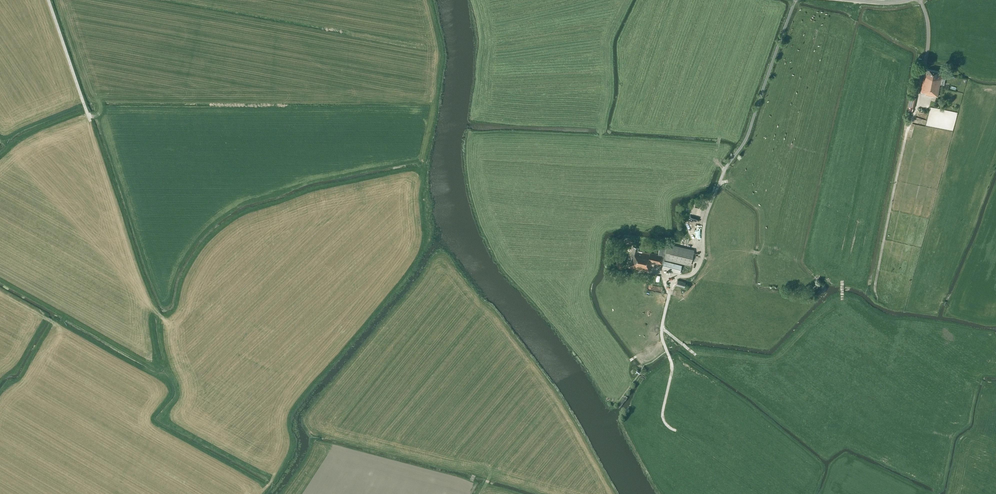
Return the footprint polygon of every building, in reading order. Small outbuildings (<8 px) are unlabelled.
[(938,94),(942,72),(927,69),(926,75),(924,75),(921,92),(926,93),(925,94),(938,97),(939,97),(940,94),(938,94)] [(690,265),(694,249),(667,244),(667,247),(660,245),(658,255),(663,256),(637,251),(638,248),(633,247),(629,268),(649,272),(650,267),(651,267),(652,262),(662,264),(662,268),(679,273),(681,265),(664,260),(664,259),(690,265)]
